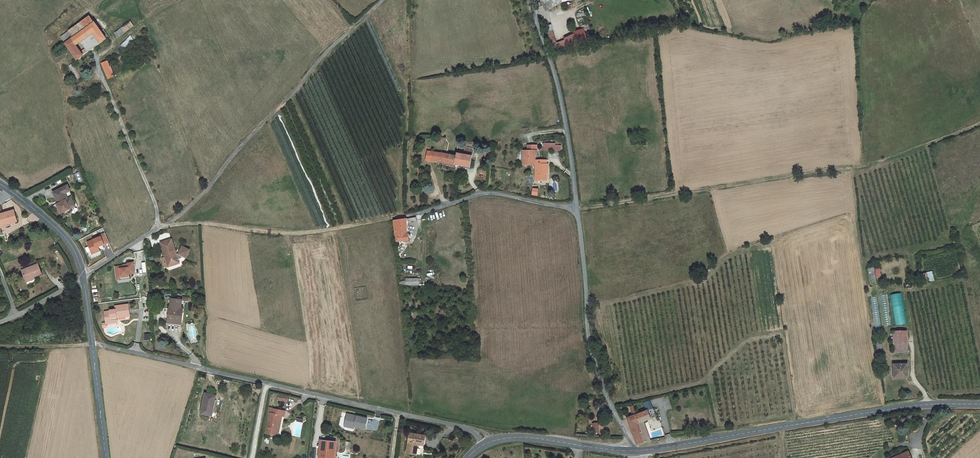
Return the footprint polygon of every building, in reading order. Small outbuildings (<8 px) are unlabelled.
[(546,10),(562,1),(561,0),(541,0),(546,10)] [(97,21),(93,14),(81,22),(86,29),(97,21)] [(98,20),(97,21),(86,29),(83,31),(88,37),(97,30),(104,41),(110,36),(98,20)] [(72,28),(77,35),(79,34),(83,31),(86,29),(81,22),(72,28)] [(117,37),(134,27),(131,22),(114,32),(117,37)] [(88,37),(86,38),(93,48),(104,41),(97,30),(88,37)] [(86,38),(88,37),(83,31),(79,34),(83,40),(86,38)] [(80,42),(83,40),(79,34),(77,35),(69,41),(73,46),(80,57),(92,49),(90,46),(85,49),(80,42)] [(575,35),(555,41),(558,51),(578,45),(575,35)] [(130,36),(121,45),(125,50),(135,40),(130,36)] [(112,59),(105,62),(112,77),(118,74),(112,59)] [(522,165),(534,165),(534,160),(535,160),(535,156),(537,155),(537,145),(535,145),(527,145),(527,150),(521,150),(522,165)] [(436,155),(436,158),(458,162),(460,153),(444,150),(444,152),(434,150),(433,154),(436,155)] [(476,154),(468,152),(460,151),(460,153),(458,162),(474,165),(476,154)] [(536,181),(545,181),(545,173),(547,173),(550,173),(549,164),(547,164),(547,159),(535,160),(534,160),(534,165),(536,165),(536,181)] [(59,198),(60,201),(58,202),(61,209),(78,201),(71,184),(56,191),(59,198)] [(9,222),(10,224),(21,221),(18,210),(0,215),(0,218),(2,224),(9,222)] [(420,219),(420,216),(404,218),(402,218),(398,218),(400,238),(402,238),(403,240),(411,238),(413,238),(412,231),(411,231),(410,219),(420,219)] [(100,252),(99,248),(109,244),(106,234),(86,241),(92,255),(100,252)] [(164,239),(170,259),(173,258),(174,262),(183,259),(182,255),(183,255),(184,254),(186,253),(187,252),(189,253),(194,246),(186,242),(182,249),(180,250),(175,235),(164,239)] [(41,262),(25,268),(28,278),(45,272),(41,262)] [(134,263),(114,265),(116,280),(130,278),(130,275),(135,274),(134,263)] [(874,268),(868,269),(870,284),(876,283),(874,268)] [(926,273),(919,275),(920,284),(928,282),(926,273)] [(174,303),(172,319),(185,321),(187,304),(185,304),(186,296),(175,295),(175,303),(174,303)] [(121,314),(121,312),(133,311),(132,301),(119,303),(120,306),(114,307),(108,308),(110,317),(115,316),(115,315),(121,314)] [(893,332),(894,352),(907,352),(907,332),(893,332)] [(894,378),(908,378),(908,364),(894,364),(894,378)] [(217,413),(221,393),(210,391),(206,411),(217,413)] [(270,431),(281,433),(285,413),(287,414),(289,414),(290,409),(277,407),(276,411),(274,411),(270,431)] [(636,415),(639,423),(643,421),(656,416),(653,408),(636,415)] [(344,426),(365,431),(368,418),(347,413),(344,426)] [(639,423),(636,415),(627,418),(637,444),(643,442),(640,434),(642,433),(641,430),(639,424),(639,423)] [(647,431),(642,433),(640,434),(643,442),(650,441),(647,431)] [(428,447),(430,436),(413,433),(409,453),(419,455),(421,446),(428,447)] [(321,440),(319,457),(321,457),(332,457),(333,448),(335,448),(336,442),(321,440)]
